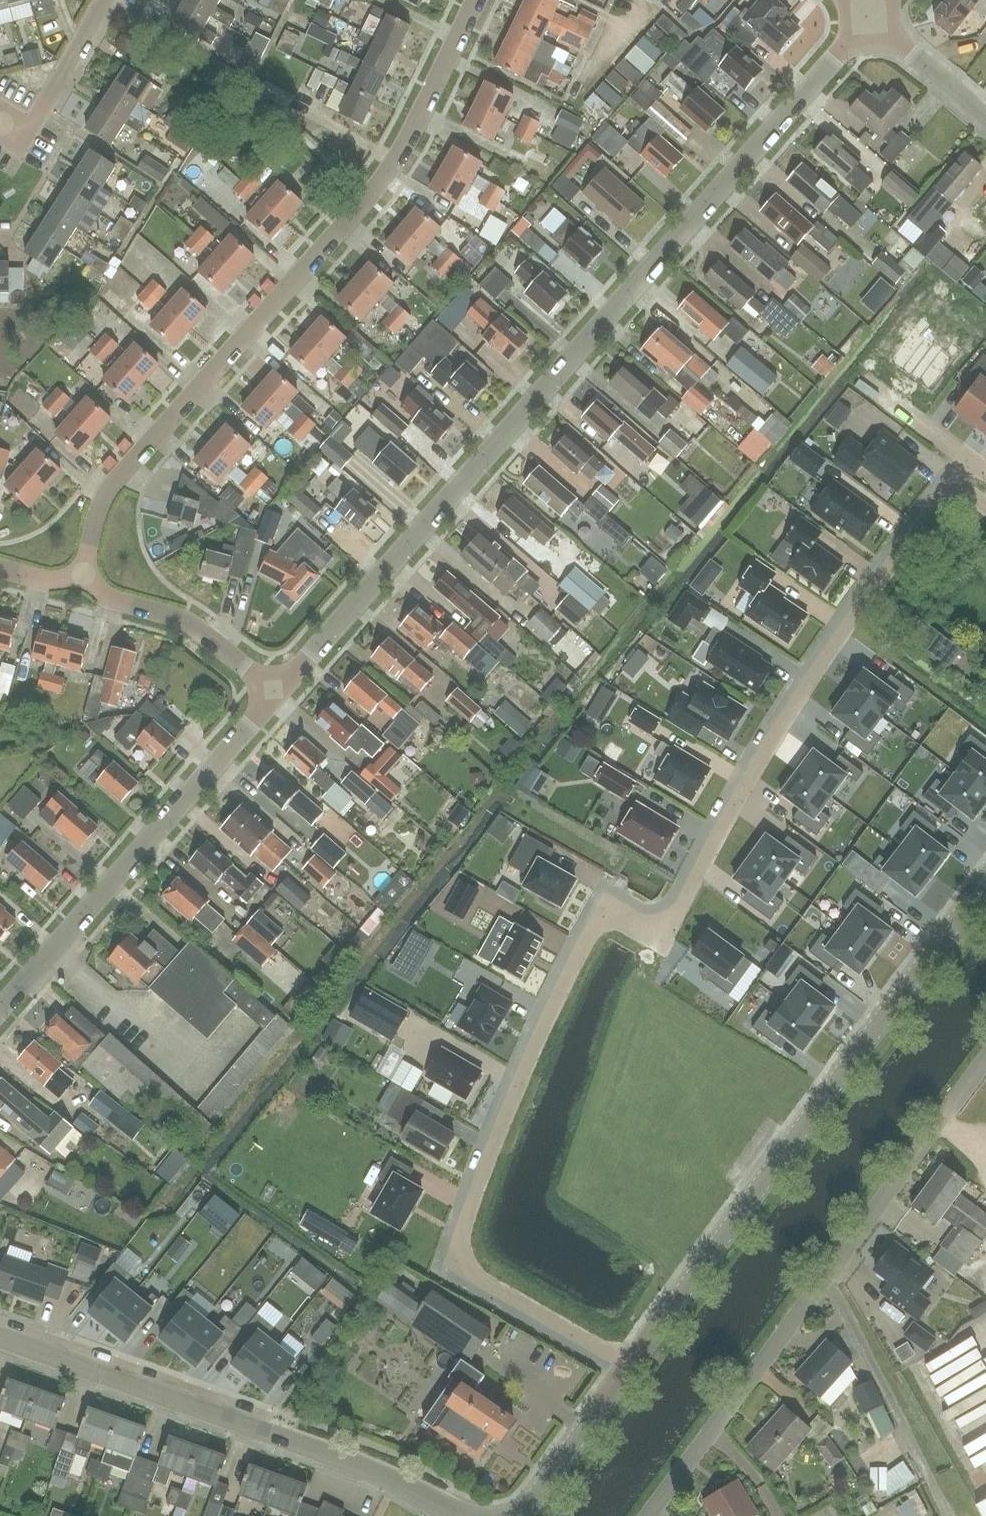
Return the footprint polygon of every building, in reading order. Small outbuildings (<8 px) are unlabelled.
[(12,9),(9,0),(0,0),(0,12),(12,9)] [(31,0),(9,0),(12,9),(32,3),(31,0)] [(222,0),(186,0),(185,2),(211,18),(211,17),(230,29),(236,19),(217,8),(222,0)] [(287,6),(275,0),(273,0),(269,9),(282,15),(287,6)] [(424,0),(400,0),(419,9),(424,0)] [(567,21),(554,14),(559,3),(554,0),(526,0),(522,9),(587,40),(598,17),(583,10),(578,20),(570,16),(567,21)] [(677,9),(684,15),(697,0),(685,0),(677,9)] [(750,13),(746,9),(733,23),(744,33),(756,19),(767,29),(772,22),(779,28),(786,19),(790,15),(778,4),(781,0),(761,0),(750,13)] [(942,2),(944,4),(935,15),(937,24),(953,36),(975,7),(985,16),(985,0),(943,0),(942,2)] [(211,18),(185,2),(173,23),(198,38),(211,46),(217,36),(204,29),(211,18)] [(375,41),(398,52),(410,27),(387,16),(389,14),(374,7),(362,32),(377,39),(375,41)] [(580,54),(587,40),(522,9),(513,28),(541,41),(546,30),(559,37),(557,43),(580,54)] [(321,26),(326,16),(319,12),(314,23),(321,26)] [(260,29),(264,21),(249,14),(245,22),(260,29)] [(680,44),(687,35),(664,15),(656,24),(680,44)] [(779,53),(799,30),(786,19),(779,28),(772,22),(767,29),(756,19),(744,33),(733,23),(727,29),(749,49),(760,36),(779,53)] [(341,36),(328,30),(316,24),(314,23),(309,34),(335,47),(341,36)] [(661,49),(669,40),(654,26),(646,35),(661,49)] [(556,49),(541,41),(513,28),(504,46),(552,70),(567,77),(571,69),(551,59),(556,49)] [(746,90),(763,71),(735,47),(734,48),(712,29),(702,40),(697,36),(689,45),(683,40),(680,44),(675,49),(700,71),(708,62),(716,69),(719,66),(746,90)] [(301,38),(286,31),(283,39),(297,46),(301,38)] [(386,77),(398,52),(375,41),(377,39),(362,32),(358,41),(372,48),(365,64),(363,66),(386,77)] [(253,42),(266,48),(271,40),(257,33),(253,42)] [(365,64),(350,57),(333,48),(332,51),(305,37),(299,49),(327,62),(330,55),(337,59),(336,61),(360,73),(353,88),(351,90),(374,101),(386,77),(363,66),(365,64)] [(636,47),(654,62),(663,53),(644,37),(636,47)] [(262,58),(266,48),(253,42),(248,51),(262,58)] [(548,78),(552,70),(504,46),(495,65),(523,79),(537,86),(542,75),(548,78)] [(655,63),(654,62),(636,47),(626,58),(645,75),(655,63)] [(22,54),(26,70),(43,66),(39,50),(22,54)] [(682,64),(673,56),(670,53),(663,61),(675,71),(682,64)] [(19,62),(17,54),(4,58),(6,65),(19,62)] [(623,60),(616,69),(635,86),(643,77),(623,60)] [(126,69),(113,89),(138,105),(149,112),(162,92),(126,69)] [(353,88),(332,78),(315,70),(307,87),(317,91),(320,84),(348,97),(340,113),(363,124),(374,101),(351,90),(353,88)] [(634,88),(614,72),(607,80),(627,97),(634,88)] [(706,131),(723,111),(698,89),(695,92),(671,72),(661,83),(685,104),(681,109),(706,131)] [(639,88),(655,103),(663,94),(647,80),(639,88)] [(262,93),(289,107),(295,97),(267,82),(262,93)] [(486,83),(476,105),(504,118),(514,97),(486,83)] [(624,99),(604,83),(596,92),(616,109),(624,99)] [(647,111),(655,103),(639,88),(631,97),(647,111)] [(113,89),(100,109),(125,126),(125,125),(139,134),(145,125),(132,116),(138,105),(113,89)] [(850,112),(883,140),(889,146),(881,155),(892,165),(912,142),(901,132),(898,136),(891,130),(911,107),(892,91),(888,96),(884,92),(880,97),(875,93),(872,97),(867,92),(850,112)] [(585,104),(603,120),(612,110),(594,94),(585,104)] [(476,105),(466,126),(494,140),(504,118),(476,105)] [(100,109),(87,130),(112,146),(125,126),(100,109)] [(552,140),(571,149),(585,122),(562,110),(555,125),(559,127),(552,140)] [(165,122),(178,131),(184,121),(172,112),(165,122)] [(536,134),(541,123),(526,116),(520,126),(536,134)] [(673,148),(660,137),(665,132),(649,118),(628,142),(667,177),(668,175),(674,175),(678,171),(678,164),(683,159),(672,149),(673,148)] [(687,132),(672,119),(664,129),(679,142),(687,132)] [(531,144),(536,134),(520,126),(515,137),(531,144)] [(614,158),(628,142),(610,126),(596,142),(614,158)] [(172,145),(187,154),(194,143),(180,134),(172,145)] [(816,154),(862,195),(858,200),(864,207),(873,197),(867,191),(874,183),(857,167),(862,161),(832,135),(816,154)] [(553,180),(563,159),(539,146),(528,167),(553,180)] [(455,147),(443,168),(470,184),(482,163),(455,147)] [(103,188),(117,168),(91,151),(78,172),(103,188)] [(952,204),(968,185),(982,169),(965,155),(935,190),(952,204)] [(170,172),(146,157),(139,169),(162,184),(170,172)] [(571,180),(581,168),(575,163),(565,175),(571,180)] [(824,214),(826,211),(835,218),(835,217),(851,231),(862,218),(839,197),(839,196),(803,165),(788,182),(824,214)] [(876,181),(906,205),(917,192),(887,167),(876,181)] [(443,168),(431,189),(458,205),(470,184),(443,168)] [(583,195),(623,230),(644,205),(604,170),(583,195)] [(90,208),(103,188),(78,172),(65,192),(90,208)] [(240,181),(253,193),(261,184),(247,173),(240,181)] [(554,189),(571,204),(581,191),(564,177),(554,189)] [(232,190),(246,202),(253,193),(240,181),(232,190)] [(505,190),(490,182),(484,192),(499,201),(505,190)] [(279,183),(263,201),(286,222),(302,204),(279,183)] [(77,228),(90,208),(65,192),(52,212),(77,228)] [(493,211),(499,201),(484,192),(479,203),(493,211)] [(134,195),(129,204),(142,212),(148,203),(134,195)] [(813,227),(777,195),(761,213),(798,246),(808,234),(829,253),(840,241),(818,222),(813,227)] [(263,201),(247,219),(270,240),(286,222),(263,201)] [(494,219),(515,231),(525,213),(505,201),(494,219)] [(418,208),(402,227),(425,247),(441,259),(447,251),(432,239),(441,228),(418,208)] [(230,223),(215,209),(206,219),(222,233),(230,223)] [(64,248),(77,228),(52,212),(39,232),(64,248)] [(116,225),(129,233),(135,224),(122,216),(116,225)] [(586,270),(603,250),(590,239),(592,237),(581,227),(579,229),(567,219),(552,237),(563,247),(562,249),(586,270)] [(525,220),(513,233),(521,239),(521,238),(529,229),(532,226),(525,220)] [(933,222),(914,244),(927,256),(947,233),(933,222)] [(124,242),(129,233),(116,225),(111,234),(124,242)] [(487,251),(493,244),(473,226),(467,233),(487,251)] [(194,236),(207,248),(215,239),(202,227),(194,236)] [(402,227),(386,246),(409,266),(425,247),(402,227)] [(529,229),(521,238),(550,265),(558,255),(529,229)] [(771,283),(788,263),(766,244),(764,247),(745,230),(730,247),(771,283)] [(51,269),(64,248),(39,232),(25,253),(51,269)] [(186,245),(199,257),(207,248),(194,236),(186,245)] [(232,237),(216,255),(238,276),(255,258),(232,237)] [(820,285),(832,269),(804,245),(791,260),(820,285)] [(906,282),(926,258),(914,248),(897,267),(882,255),(874,264),(898,284),(902,279),(906,282)] [(447,251),(441,259),(453,270),(461,261),(448,250),(447,251)] [(216,255),(200,273),(222,294),(238,276),(216,255)] [(91,267),(104,275),(109,265),(96,258),(91,267)] [(441,259),(433,268),(446,279),(453,270),(441,259)] [(550,314),(567,295),(542,272),(541,274),(526,261),(516,272),(531,286),(526,292),(550,314)] [(10,293),(10,263),(0,263),(0,293),(10,293)] [(741,311),(746,306),(786,341),(801,324),(773,300),(765,309),(753,298),(756,294),(720,263),(705,279),(741,311)] [(370,264),(354,281),(377,302),(393,284),(370,264)] [(98,284),(104,275),(91,267),(85,276),(98,284)] [(479,285),(496,300),(513,283),(495,267),(479,285)] [(885,275),(865,299),(881,313),(902,289),(885,275)] [(146,289),(159,301),(167,293),(154,281),(146,289)] [(354,281),(338,299),(362,320),(377,302),(354,281)] [(138,298),(151,310),(159,301),(146,289),(138,298)] [(183,291),(168,309),(191,330),(207,312),(183,291)] [(28,293),(11,292),(11,305),(27,305),(28,293)] [(733,319),(729,324),(694,292),(679,310),(715,341),(719,338),(721,340),(725,335),(737,346),(749,332),(733,319)] [(434,322),(450,335),(467,315),(474,307),(459,294),(434,322)] [(784,307),(802,323),(812,311),(794,295),(784,307)] [(510,360),(528,341),(481,299),(474,307),(467,315),(488,333),(483,339),(492,347),(496,348),(510,360)] [(392,313),(406,325),(414,316),(400,304),(392,313)] [(168,309),(152,327),(175,348),(191,330),(168,309)] [(934,323),(917,310),(899,334),(908,341),(893,359),(913,375),(938,342),(927,333),(934,323)] [(398,334),(406,325),(392,313),(384,322),(398,334)] [(322,317),(307,335),(330,357),(345,340),(358,353),(343,369),(367,391),(391,365),(353,330),(346,338),(322,317)] [(450,335),(434,322),(433,320),(395,363),(409,375),(424,358),(436,369),(430,375),(444,388),(448,383),(471,404),(489,384),(476,373),(478,371),(467,361),(459,370),(446,359),(459,344),(450,335)] [(71,349),(84,335),(73,325),(60,339),(71,349)] [(701,381),(712,369),(664,327),(653,339),(701,381)] [(321,366),(359,400),(367,391),(343,369),(330,357),(307,335),(291,353),(314,374),(321,366)] [(99,345),(110,356),(118,348),(106,336),(99,345)] [(697,386),(701,381),(653,339),(643,351),(691,393),(685,400),(702,415),(715,401),(697,386)] [(950,350),(938,342),(913,375),(933,390),(947,371),(956,378),(975,354),(957,341),(950,350)] [(91,353),(103,364),(110,356),(99,345),(91,353)] [(126,356),(120,363),(143,383),(159,365),(136,345),(126,356)] [(728,365),(764,395),(778,379),(743,348),(728,365)] [(826,378),(835,367),(827,360),(817,371),(826,378)] [(111,372),(104,380),(128,401),(143,383),(120,363),(111,372)] [(985,414),(985,380),(983,377),(985,373),(985,371),(977,365),(962,385),(972,392),(957,411),(977,426),(985,414)] [(650,420),(656,412),(666,421),(680,406),(670,397),(667,400),(627,366),(610,385),(650,420)] [(275,371),(259,389),(281,411),(294,422),(308,434),(316,426),(289,402),(298,392),(275,371)] [(415,418),(412,423),(421,431),(424,430),(438,442),(454,424),(430,403),(433,399),(419,387),(402,407),(415,418)] [(72,399),(59,388),(51,397),(64,408),(72,399)] [(259,389),(243,407),(266,428),(281,411),(259,389)] [(64,408),(51,397),(43,406),(56,417),(64,408)] [(732,397),(726,404),(738,413),(743,406),(732,397)] [(89,398),(73,416),(96,437),(112,419),(89,398)] [(597,402),(582,419),(599,434),(599,437),(604,441),(607,441),(609,442),(613,437),(644,464),(656,450),(626,423),(624,425),(597,402)] [(399,438),(408,427),(382,404),(373,415),(399,438)] [(96,437),(73,416),(64,408),(56,417),(65,425),(57,434),(79,455),(96,437)] [(744,447),(760,462),(794,424),(777,409),(744,447)] [(334,429),(342,419),(334,412),(329,418),(329,425),(334,429)] [(977,426),(985,432),(985,414),(977,426)] [(294,422),(286,431),(300,444),(308,434),(294,422)] [(211,444),(234,464),(250,447),(227,426),(211,444)] [(400,486),(417,467),(391,444),(389,446),(369,427),(354,444),(400,486)] [(661,444),(678,459),(690,446),(672,431),(661,444)] [(920,463),(898,447),(897,446),(900,442),(885,431),(869,452),(852,439),(836,460),(855,474),(863,463),(899,490),(920,463)] [(569,435),(553,453),(568,466),(568,469),(574,474),(577,474),(578,475),(582,471),(593,481),(605,467),(569,435)] [(320,451),(343,470),(355,455),(331,437),(320,451)] [(248,476),(234,464),(211,444),(195,462),(218,483),(226,473),(240,485),(254,497),(262,488),(248,476)] [(814,478),(826,462),(803,445),(791,461),(814,478)] [(11,453),(0,450),(0,462),(8,464),(11,453)] [(61,471),(38,451),(22,469),(45,489),(61,471)] [(248,476),(262,488),(269,479),(256,467),(248,476)] [(531,478),(525,485),(540,498),(541,501),(545,505),(549,505),(562,517),(568,510),(579,520),(586,512),(588,509),(585,506),(540,467),(538,470),(535,470),(531,475),(531,478)] [(45,489),(22,469),(6,487),(29,507),(45,489)] [(180,487),(186,488),(183,498),(174,496),(168,521),(193,527),(196,514),(213,519),(220,520),(223,526),(240,517),(220,500),(218,503),(183,475),(180,487)] [(361,530),(377,511),(338,476),(327,489),(342,502),(335,509),(347,520),(349,519),(361,530)] [(862,541),(879,517),(880,516),(874,511),(875,510),(835,480),(813,510),(836,527),(838,524),(862,541)] [(710,484),(686,511),(702,526),(726,499),(710,484)] [(611,512),(620,501),(602,485),(593,496),(611,512)] [(313,521),(322,511),(297,489),(288,499),(313,521)] [(545,546),(556,534),(513,498),(511,500),(508,500),(504,504),(504,508),(498,515),(527,541),(532,535),(545,546)] [(268,509),(257,539),(273,545),(284,515),(268,509)] [(599,524),(598,526),(623,548),(633,537),(607,515),(599,524)] [(242,580),(257,532),(254,531),(255,528),(241,517),(229,524),(240,527),(234,548),(224,545),(221,555),(208,551),(201,576),(226,583),(228,576),(242,580)] [(790,564),(825,590),(844,564),(815,543),(823,533),(801,517),(785,539),(800,550),(790,564)] [(333,560),(297,528),(274,554),(271,551),(258,573),(284,587),(282,589),(283,591),(280,594),(279,601),(286,607),(292,605),(295,601),(297,603),(320,577),(319,575),(333,560)] [(518,584),(528,573),(482,533),(472,544),(518,584)] [(188,535),(169,545),(174,553),(193,544),(188,535)] [(507,596),(518,584),(472,544),(470,546),(468,547),(464,551),(464,553),(462,557),(507,596)] [(668,570),(651,556),(639,572),(655,585),(668,570)] [(699,587),(714,593),(726,563),(711,557),(699,587)] [(788,645),(808,616),(784,600),(786,597),(769,586),(776,575),(757,562),(740,587),(758,600),(746,616),(788,645)] [(592,610),(594,608),(607,593),(577,567),(562,584),(592,610)] [(499,618),(448,574),(446,576),(442,576),(438,581),(438,584),(436,588),(467,615),(470,611),(481,621),(479,624),(475,621),(467,630),(501,659),(502,658),(508,663),(514,656),(508,650),(509,650),(488,631),(499,618)] [(711,606),(687,591),(669,620),(686,631),(694,619),(701,623),(711,606)] [(596,619),(569,596),(557,609),(584,633),(596,619)] [(473,666),(486,651),(453,623),(448,629),(434,617),(432,620),(418,608),(411,616),(408,616),(404,621),(404,624),(402,626),(427,648),(433,641),(447,653),(452,648),(473,666)] [(557,631),(560,628),(543,611),(530,624),(554,647),(563,638),(557,631)] [(10,651),(19,620),(0,615),(0,648),(10,651)] [(949,668),(962,650),(916,617),(903,634),(949,668)] [(41,627),(33,657),(47,662),(44,674),(54,677),(57,664),(65,633),(41,627)] [(709,661),(758,692),(774,668),(761,660),(763,657),(726,634),(726,636),(715,629),(706,643),(717,649),(709,661)] [(65,633),(57,664),(81,671),(90,640),(65,633)] [(417,697),(434,678),(390,639),(388,642),(385,642),(381,647),(381,650),(373,658),(417,697)] [(113,647),(104,679),(94,676),(83,716),(97,720),(102,704),(117,708),(124,684),(128,685),(136,654),(113,647)] [(634,648),(621,663),(636,676),(649,661),(634,648)] [(7,705),(11,690),(16,674),(2,670),(0,676),(0,703),(7,705)] [(865,671),(848,693),(882,718),(892,705),(902,712),(915,694),(891,676),(884,685),(865,671)] [(379,706),(396,720),(382,737),(399,751),(422,725),(361,672),(345,691),(372,714),(379,706)] [(42,674),(39,688),(50,691),(54,677),(44,674),(42,674)] [(54,677),(50,691),(62,695),(65,680),(54,677)] [(605,685),(596,698),(611,708),(619,694),(605,685)] [(446,701),(469,721),(480,708),(457,688),(446,701)] [(683,698),(670,720),(697,736),(704,724),(729,739),(745,713),(704,688),(694,704),(683,698)] [(552,705),(559,696),(551,689),(544,697),(552,705)] [(848,693),(832,715),(851,729),(844,739),(868,757),(882,739),(872,731),(882,718),(848,693)] [(130,750),(138,741),(159,760),(176,741),(154,722),(161,713),(147,700),(115,737),(130,750)] [(416,709),(442,731),(445,727),(439,721),(441,718),(422,701),(416,709)] [(362,726),(360,728),(333,703),(317,721),(333,735),(330,738),(341,748),(345,744),(358,755),(362,750),(372,759),(385,745),(362,726)] [(529,725),(507,706),(500,714),(521,734),(529,725)] [(638,708),(630,721),(652,735),(661,721),(638,708)] [(87,724),(100,738),(114,721),(110,718),(87,724)] [(957,774),(985,796),(985,747),(971,735),(957,753),(967,761),(957,774)] [(340,813),(353,798),(319,768),(327,759),(303,737),(286,756),(328,792),(323,798),(340,813)] [(674,749),(662,742),(655,753),(667,761),(656,778),(693,800),(711,770),(675,748),(674,749)] [(374,766),(386,776),(402,758),(390,748),(374,766)] [(122,802),(138,784),(114,762),(113,763),(99,750),(90,760),(105,773),(98,780),(122,802)] [(814,751),(798,773),(831,798),(841,784),(851,792),(864,774),(840,756),(833,765),(814,751)] [(256,772),(264,779),(274,769),(266,761),(256,772)] [(386,776),(374,766),(371,764),(362,775),(392,801),(402,790),(386,776)] [(529,790),(539,796),(550,776),(535,767),(533,769),(531,768),(517,789),(526,795),(529,790)] [(604,767),(595,782),(626,800),(635,785),(604,767)] [(325,813),(299,792),(274,770),(259,787),(284,809),(287,806),(313,827),(325,813)] [(343,782),(367,803),(377,791),(353,770),(343,782)] [(798,773),(781,795),(800,809),(793,819),(817,837),(831,819),(821,811),(831,798),(798,773)] [(923,798),(947,816),(954,806),(973,821),(985,804),(985,796),(957,774),(947,787),(937,780),(923,798)] [(23,820),(41,802),(25,787),(7,806),(23,820)] [(367,803),(384,818),(394,806),(377,791),(367,803)] [(81,848),(98,828),(58,793),(48,805),(48,806),(40,815),(70,841),(71,839),(81,848)] [(232,817),(283,861),(292,851),(272,833),(274,830),(261,819),(260,820),(243,805),(232,817)] [(458,805),(448,818),(459,826),(469,813),(458,805)] [(662,856),(678,829),(638,805),(621,832),(662,856)] [(910,837),(900,850),(933,875),(950,854),(931,840),(938,830),(914,812),(900,830),(910,837)] [(0,813),(0,849),(18,827),(0,813)] [(487,832),(504,844),(517,827),(513,824),(514,824),(500,815),(487,832)] [(274,871),(283,861),(232,817),(222,828),(239,843),(238,845),(251,856),(254,854),(274,871)] [(333,867),(346,852),(324,834),(312,849),(333,867)] [(562,906),(577,880),(547,863),(555,851),(527,834),(510,863),(527,873),(521,882),(542,895),(540,899),(555,908),(558,904),(562,906)] [(767,836),(750,858),(784,882),(794,869),(803,876),(817,858),(793,840),(786,850),(767,836)] [(42,891),(59,873),(23,841),(6,859),(42,891)] [(208,842),(199,852),(191,861),(217,884),(221,879),(247,904),(264,885),(252,875),(247,880),(232,866),(233,865),(208,842)] [(933,875),(900,850),(889,863),(880,856),(874,864),(916,897),(933,875)] [(303,869),(325,888),(337,874),(315,855),(303,869)] [(750,858),(734,880),(753,894),(746,903),(770,921),(784,903),(774,896),(784,882),(750,858)] [(213,933),(225,920),(207,903),(209,901),(180,876),(163,896),(192,921),(195,917),(213,933)] [(278,890),(302,911),(313,899),(288,878),(278,890)] [(461,881),(452,898),(470,908),(479,891),(461,881)] [(853,914),(843,928),(876,953),(892,931),(873,917),(881,907),(857,889),(843,907),(853,914)] [(16,921),(4,910),(5,908),(0,904),(0,939),(16,921)] [(247,923),(272,944),(283,931),(258,910),(247,923)] [(245,922),(232,937),(261,962),(274,946),(245,922)] [(516,923),(500,953),(486,945),(479,956),(493,964),(493,965),(521,981),(544,939),(516,923)] [(823,934),(809,952),(833,970),(840,960),(859,975),(876,953),(843,928),(833,941),(823,934)] [(210,1038),(225,1021),(237,1007),(264,1031),(197,1109),(215,1124),(296,1031),(277,1015),(275,1017),(190,943),(181,953),(154,930),(146,940),(142,944),(132,935),(130,937),(127,934),(116,946),(119,949),(110,959),(137,983),(140,980),(175,1010),(176,1008),(210,1038)] [(432,942),(415,932),(404,950),(422,960),(432,942)] [(710,932),(693,954),(712,968),(705,978),(729,996),(753,964),(710,932)] [(771,939),(765,948),(771,952),(777,944),(771,939)] [(791,954),(782,947),(774,957),(784,964),(791,954)] [(796,990),(786,1004),(819,1029),(836,1007),(817,993),(824,983),(800,965),(786,983),(796,990)] [(327,979),(323,972),(313,978),(318,985),(327,979)] [(483,985),(458,1026),(489,1045),(513,1004),(483,985)] [(409,1010),(367,986),(350,1015),(392,1039),(409,1010)] [(766,1010),(752,1028),(776,1046),(784,1036),(803,1051),(819,1029),(786,1004),(776,1017),(766,1010)] [(215,1129),(111,1035),(108,1038),(74,1008),(63,1020),(58,1016),(55,1019),(54,1018),(47,1026),(48,1027),(46,1029),(65,1046),(59,1053),(78,1070),(82,1066),(119,1100),(128,1090),(196,1151),(215,1129)] [(342,1052),(348,1041),(338,1035),(332,1045),(342,1052)] [(59,1097),(71,1082),(57,1070),(61,1066),(35,1043),(20,1059),(35,1072),(35,1076),(59,1097)] [(426,1076),(465,1100),(480,1071),(441,1048),(426,1076)] [(28,1103),(2,1080),(0,1082),(0,1107),(1,1109),(1,1113),(51,1156),(74,1129),(55,1113),(49,1121),(28,1103)] [(404,1089),(388,1116),(409,1127),(403,1138),(441,1160),(442,1159),(444,1160),(450,1150),(448,1148),(455,1136),(417,1114),(425,1102),(404,1089)] [(85,1112),(79,1125),(98,1133),(103,1120),(85,1112)] [(179,1146),(163,1169),(177,1179),(193,1155),(179,1146)] [(15,1160),(0,1147),(0,1177),(15,1160)] [(415,1170),(392,1157),(379,1180),(389,1186),(373,1213),(401,1229),(417,1202),(423,1191),(408,1182),(415,1170)] [(985,1230),(985,1215),(959,1195),(968,1183),(944,1165),(928,1186),(985,1230)] [(74,1179),(56,1169),(48,1182),(67,1192),(74,1179)] [(928,1186),(912,1207),(936,1225),(942,1217),(956,1227),(941,1247),(965,1265),(985,1237),(985,1230),(928,1186)] [(327,1225),(307,1213),(301,1224),(321,1236),(327,1225)] [(191,1245),(182,1238),(175,1247),(184,1254),(191,1245)] [(894,1241),(874,1269),(893,1284),(884,1296),(919,1321),(932,1303),(919,1293),(935,1271),(894,1241)] [(87,1243),(82,1256),(94,1261),(99,1248),(87,1243)] [(67,1271),(49,1264),(47,1271),(5,1256),(0,1272),(0,1288),(41,1302),(44,1295),(57,1300),(67,1271)] [(109,1289),(90,1313),(108,1328),(135,1295),(124,1286),(132,1277),(115,1263),(100,1282),(109,1289)] [(401,1286),(392,1280),(377,1301),(462,1359),(469,1364),(490,1333),(431,1292),(425,1302),(414,1295),(417,1290),(404,1282),(401,1286)] [(180,1314),(161,1338),(179,1353),(206,1320),(188,1305),(195,1297),(185,1289),(171,1307),(180,1314)] [(135,1295),(108,1328),(126,1342),(160,1300),(153,1294),(145,1303),(135,1295)] [(252,1340),(233,1364),(251,1379),(278,1346),(267,1337),(275,1328),(258,1314),(243,1332),(252,1340)] [(206,1320),(179,1353),(197,1367),(223,1336),(232,1343),(243,1329),(226,1316),(216,1328),(206,1320)] [(337,1327),(327,1319),(312,1338),(322,1346),(337,1327)] [(904,1335),(927,1353),(938,1340),(914,1322),(904,1335)] [(821,1397),(852,1363),(827,1340),(796,1375),(821,1397)] [(278,1346),(251,1379),(269,1393),(296,1360),(278,1346)] [(434,1406),(424,1421),(479,1459),(496,1435),(502,1440),(515,1422),(482,1399),(479,1397),(483,1391),(478,1387),(486,1376),(469,1364),(462,1359),(449,1377),(453,1380),(437,1402),(434,1400),(432,1404),(434,1406)] [(28,1419),(38,1389),(10,1379),(4,1396),(5,1397),(1,1409),(28,1419)] [(864,1415),(883,1406),(870,1380),(851,1390),(864,1415)] [(62,1416),(68,1400),(38,1389),(28,1419),(56,1428),(60,1415),(62,1416)] [(831,1467),(843,1459),(827,1436),(833,1429),(819,1416),(808,1427),(785,1406),(748,1448),(774,1472),(810,1431),(817,1446),(831,1467)] [(985,1416),(985,1407),(964,1418),(968,1426),(985,1416)] [(94,1442),(108,1447),(119,1418),(90,1408),(84,1424),(86,1425),(81,1438),(67,1433),(60,1453),(52,1476),(68,1481),(77,1455),(88,1459),(94,1442)] [(131,1510),(149,1460),(136,1455),(139,1444),(142,1445),(148,1428),(119,1418),(108,1447),(102,1463),(113,1467),(129,1473),(117,1505),(131,1510)] [(60,1453),(67,1433),(56,1429),(49,1449),(60,1453)] [(23,1434),(12,1430),(0,1464),(0,1465),(0,1476),(7,1478),(10,1467),(11,1467),(14,1458),(23,1434)] [(27,1453),(32,1437),(23,1434),(14,1458),(21,1460),(24,1452),(27,1453)] [(189,1475),(199,1446),(168,1435),(162,1452),(164,1453),(160,1464),(149,1460),(131,1510),(143,1515),(155,1483),(167,1487),(173,1470),(189,1475)] [(199,1446),(189,1475),(199,1479),(215,1484),(219,1472),(221,1472),(226,1456),(199,1446)] [(102,1463),(92,1459),(86,1476),(97,1480),(102,1463)] [(102,1463),(97,1480),(107,1484),(113,1467),(102,1463)] [(269,1503),(280,1474),(252,1464),(246,1481),(247,1481),(242,1494),(269,1503)] [(892,1492),(892,1474),(892,1469),(875,1469),(875,1492),(892,1492)] [(321,1509),(303,1501),(309,1485),(280,1474),(269,1503),(296,1513),(295,1515),(318,1515),(321,1509)] [(717,1493),(703,1502),(712,1515),(714,1515),(721,1512),(723,1515),(754,1515),(757,1514),(737,1482),(733,1485),(729,1477),(713,1487),(717,1493)] [(178,1506),(184,1491),(173,1487),(168,1503),(178,1506)] [(936,1509),(921,1490),(902,1505),(910,1515),(926,1515),(936,1509)] [(184,1491),(178,1506),(188,1510),(193,1494),(184,1491)] [(205,1515),(220,1515),(224,1505),(211,1500),(205,1515)] [(980,1515),(985,1515),(985,1500),(975,1506),(980,1515)] [(318,1515),(344,1515),(343,1515),(345,1511),(325,1501),(321,1509),(318,1515)] [(220,1515),(234,1515),(237,1510),(224,1505),(220,1515)]
